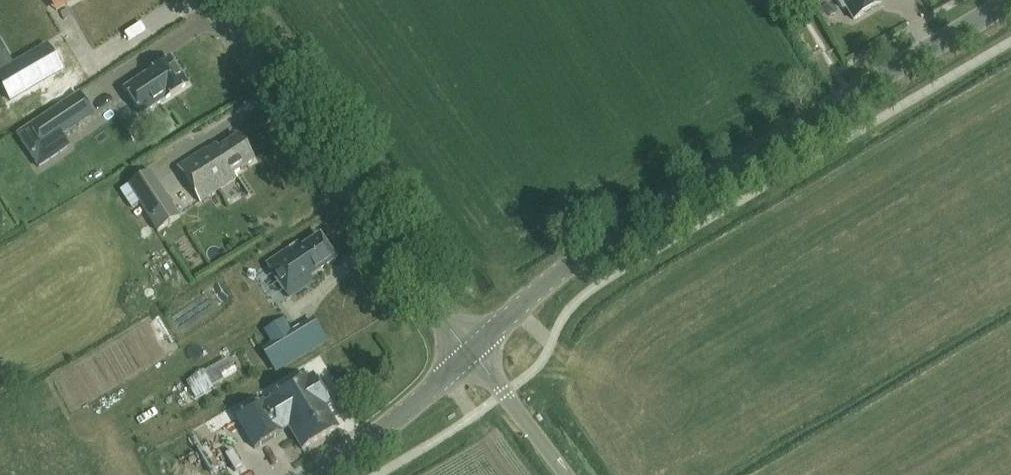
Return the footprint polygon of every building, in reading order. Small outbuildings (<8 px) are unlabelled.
[(838,0),(842,8),(846,8),(853,20),(881,3),(879,0),(838,0)] [(141,115),(188,84),(171,58),(124,89),(141,115)] [(234,174),(254,161),(237,136),(209,155),(205,150),(177,169),(200,203),(237,179),(234,174)] [(150,173),(128,188),(138,202),(158,233),(180,218),(150,173)] [(335,259),(320,236),(301,249),(298,244),(268,264),(290,297),(312,282),(309,277),(335,259)] [(266,353),(276,370),(308,351),(298,334),(266,353)] [(263,402),(236,418),(254,449),(289,428),(302,450),(338,428),(324,406),(329,403),(313,375),(308,378),(307,376),(271,397),(272,399),(264,404),(263,402)] [(224,435),(239,432),(237,421),(221,424),(224,435)] [(238,459),(247,465),(257,452),(248,446),(238,459)]
